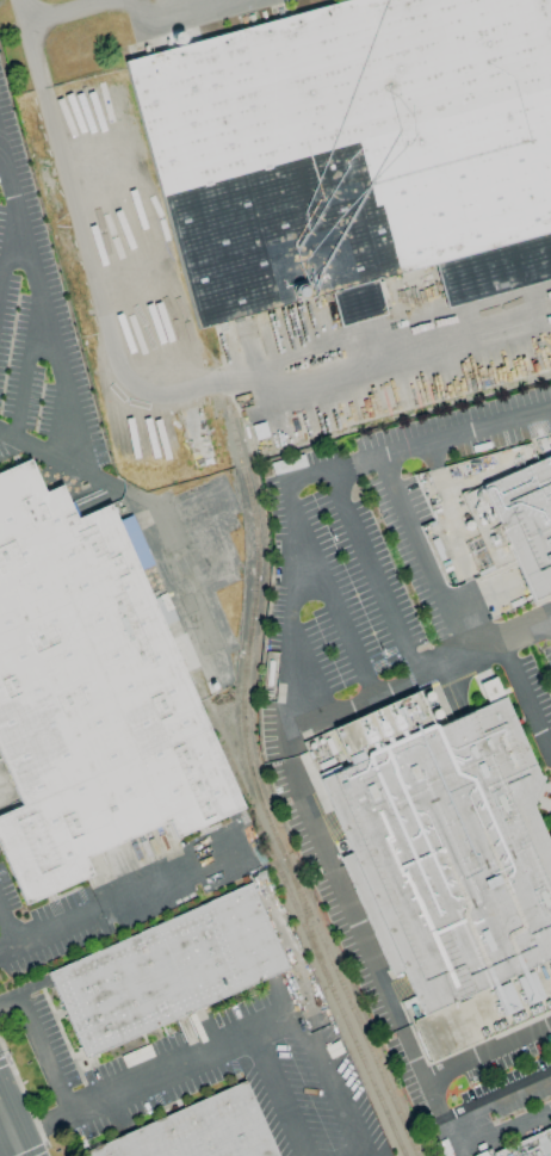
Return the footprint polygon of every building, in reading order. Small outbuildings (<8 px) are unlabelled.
[(125,61),(345,0),(550,0),(550,280),(444,310),(432,264),(373,279),(383,314),(340,326),(329,289),(204,323),(198,324),(125,61)] [(473,489),(527,605),(550,594),(550,454),(473,489)] [(252,812),(120,507),(87,520),(73,486),(55,494),(39,460),(0,477),(0,841),(30,910),(252,812)] [(550,1010),(550,852),(534,814),(550,806),(550,793),(509,697),(453,722),(435,682),(292,744),(431,1063),(550,1010)] [(85,1057),(289,968),(252,883),(48,973),(85,1057)] [(243,1081),(81,1152),(83,1155),(277,1155),(243,1081)] [(475,1152),(550,1121),(550,1155),(476,1155),(475,1152)]
